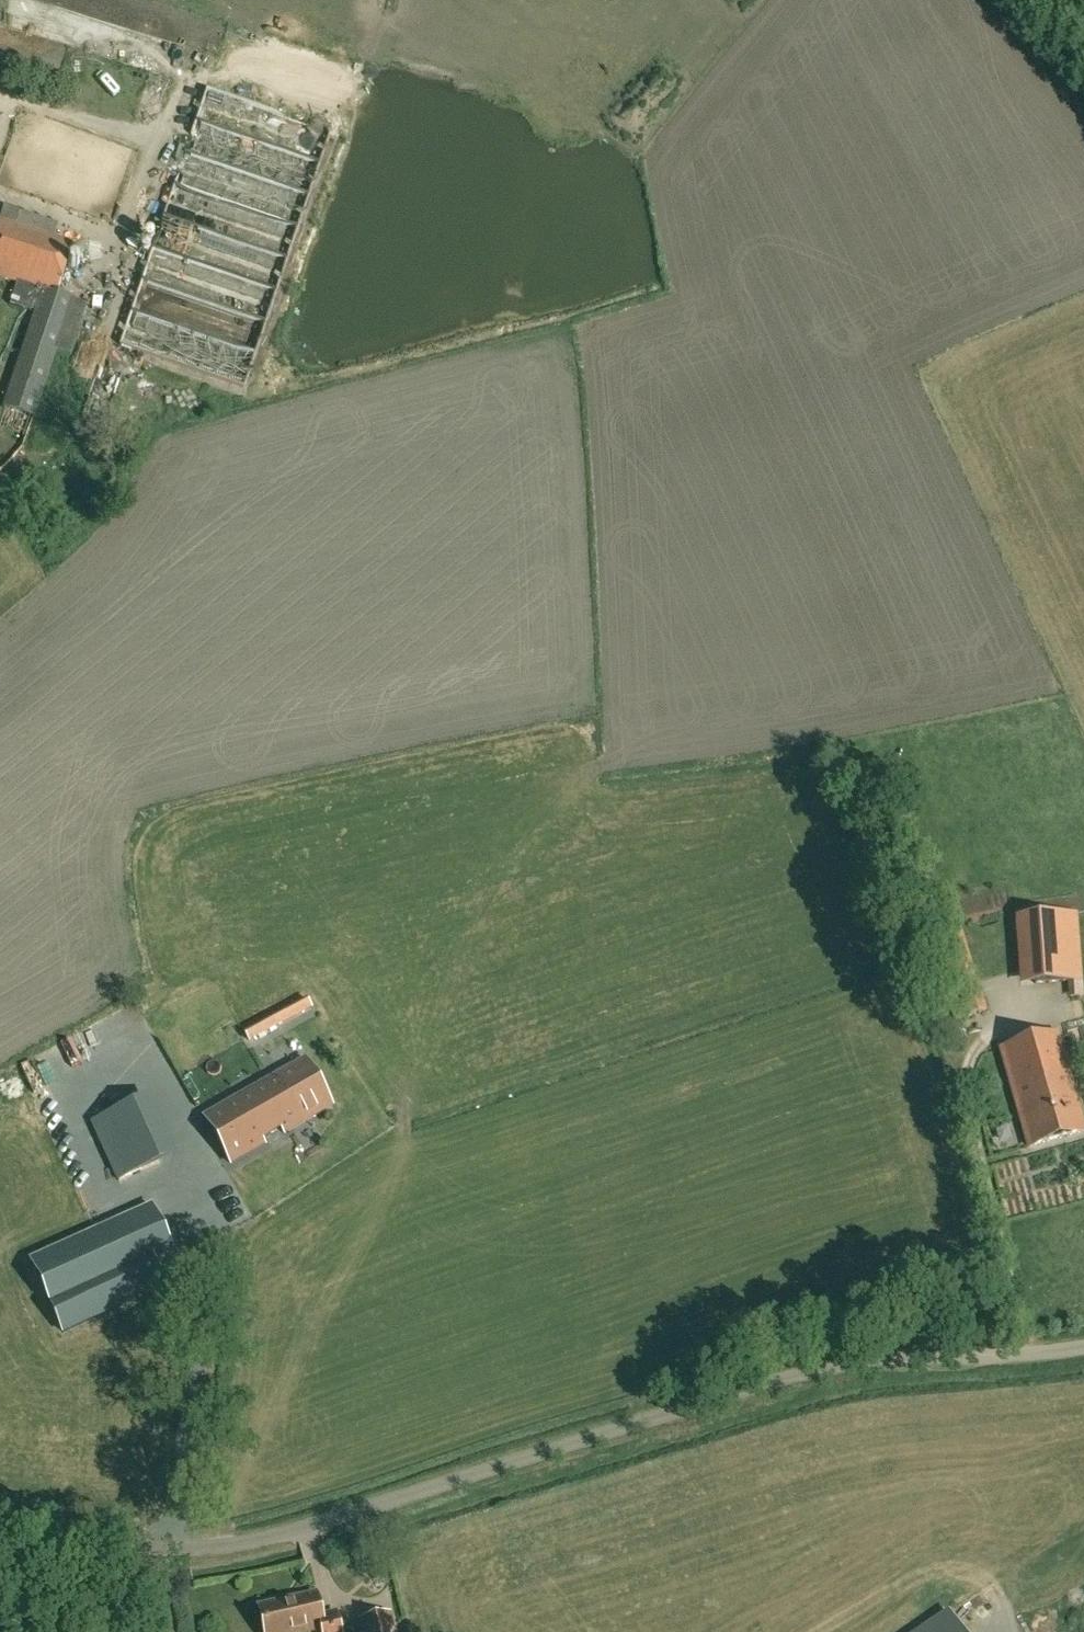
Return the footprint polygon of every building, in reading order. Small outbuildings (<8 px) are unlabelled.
[(244,387),(353,67),(229,24),(119,344),(244,387)] [(0,217),(0,219),(0,274),(16,279),(57,292),(74,241),(0,217)] [(16,279),(10,304),(31,311),(38,288),(16,279)] [(74,298),(38,288),(31,311),(5,406),(35,417),(57,350),(73,300),(74,298)] [(88,304),(73,300),(57,350),(72,354),(88,304)] [(1023,914),(1028,984),(1079,981),(1080,1000),(1083,1000),(1083,910),(1023,914)] [(313,1009),(307,998),(254,1027),(259,1038),(313,1009)] [(1029,1147),(1083,1131),(1083,1130),(1057,1034),(1002,1050),(1029,1147)] [(231,1163),(332,1105),(305,1058),(204,1116),(231,1163)] [(117,1182),(178,1155),(150,1094),(90,1121),(117,1182)] [(205,1229),(181,1187),(67,1252),(106,1321),(196,1269),(182,1243),(205,1229)] [(260,1607),(266,1631),(307,1631),(322,1629),(323,1631),(340,1631),(336,1613),(321,1616),(315,1594),(260,1607)] [(949,1608),(914,1631),(965,1631),(949,1608)] [(389,1614),(361,1620),(364,1631),(393,1631),(389,1614)]
